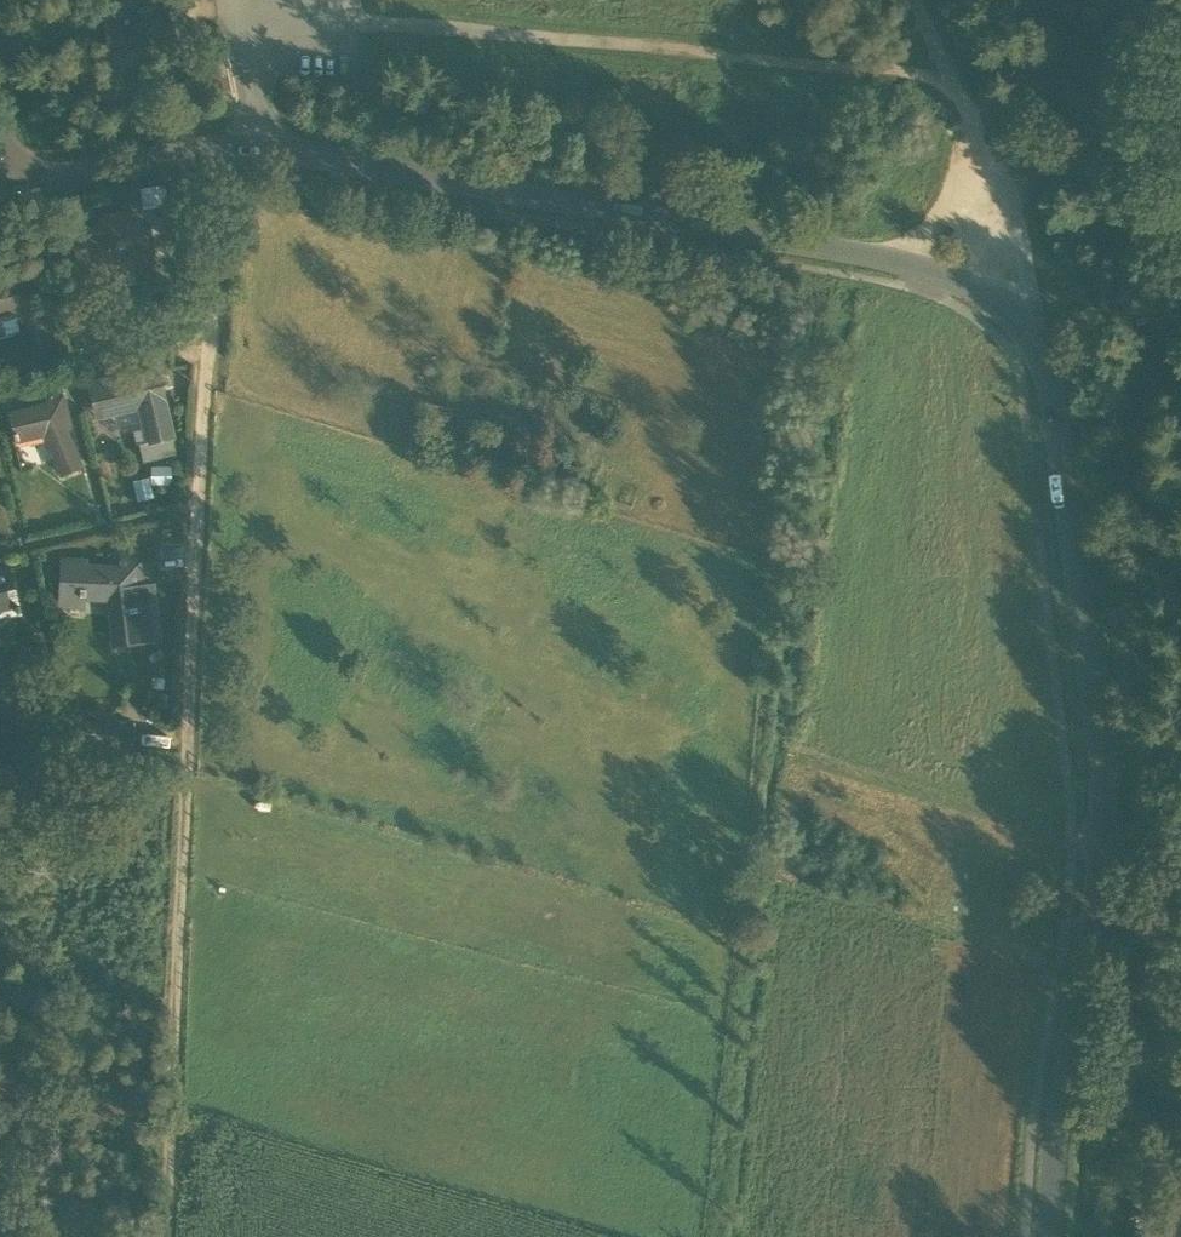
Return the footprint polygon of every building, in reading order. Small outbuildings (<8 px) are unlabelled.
[(171,36),(166,13),(158,14),(163,38),(171,36)] [(166,131),(169,133),(175,124),(171,122),(170,115),(155,118),(158,133),(166,131)] [(165,185),(139,188),(142,209),(167,207),(165,185)] [(104,219),(91,238),(95,261),(114,275),(137,270),(150,251),(146,228),(127,215),(104,219)] [(112,288),(114,275),(95,261),(91,238),(74,241),(78,264),(86,275),(105,288),(112,288)] [(0,313),(0,339),(26,333),(16,309),(0,313)] [(195,346),(172,348),(173,362),(196,359),(195,346)] [(157,371),(140,375),(107,383),(107,379),(94,382),(101,416),(110,414),(139,407),(143,421),(148,443),(139,445),(143,460),(174,453),(171,439),(172,439),(164,402),(157,371)] [(45,435),(64,476),(82,468),(65,431),(63,424),(68,423),(61,393),(47,396),(49,406),(9,415),(15,442),(45,435)] [(139,407),(110,414),(113,428),(143,421),(139,407)] [(171,466),(150,467),(151,486),(171,486),(171,466)] [(149,479),(132,483),(136,502),(153,498),(149,479)] [(110,598),(115,642),(133,640),(136,640),(130,598),(130,592),(138,593),(138,589),(138,584),(139,557),(122,556),(122,570),(83,568),(83,562),(63,561),(60,605),(80,605),(81,596),(110,598)] [(1,617),(19,613),(19,612),(20,611),(19,605),(18,606),(9,568),(0,570),(0,613),(1,617)] [(152,588),(138,589),(138,593),(130,592),(130,598),(136,640),(133,640),(133,642),(158,639),(152,588)] [(85,739),(117,742),(118,726),(86,723),(85,739)]
